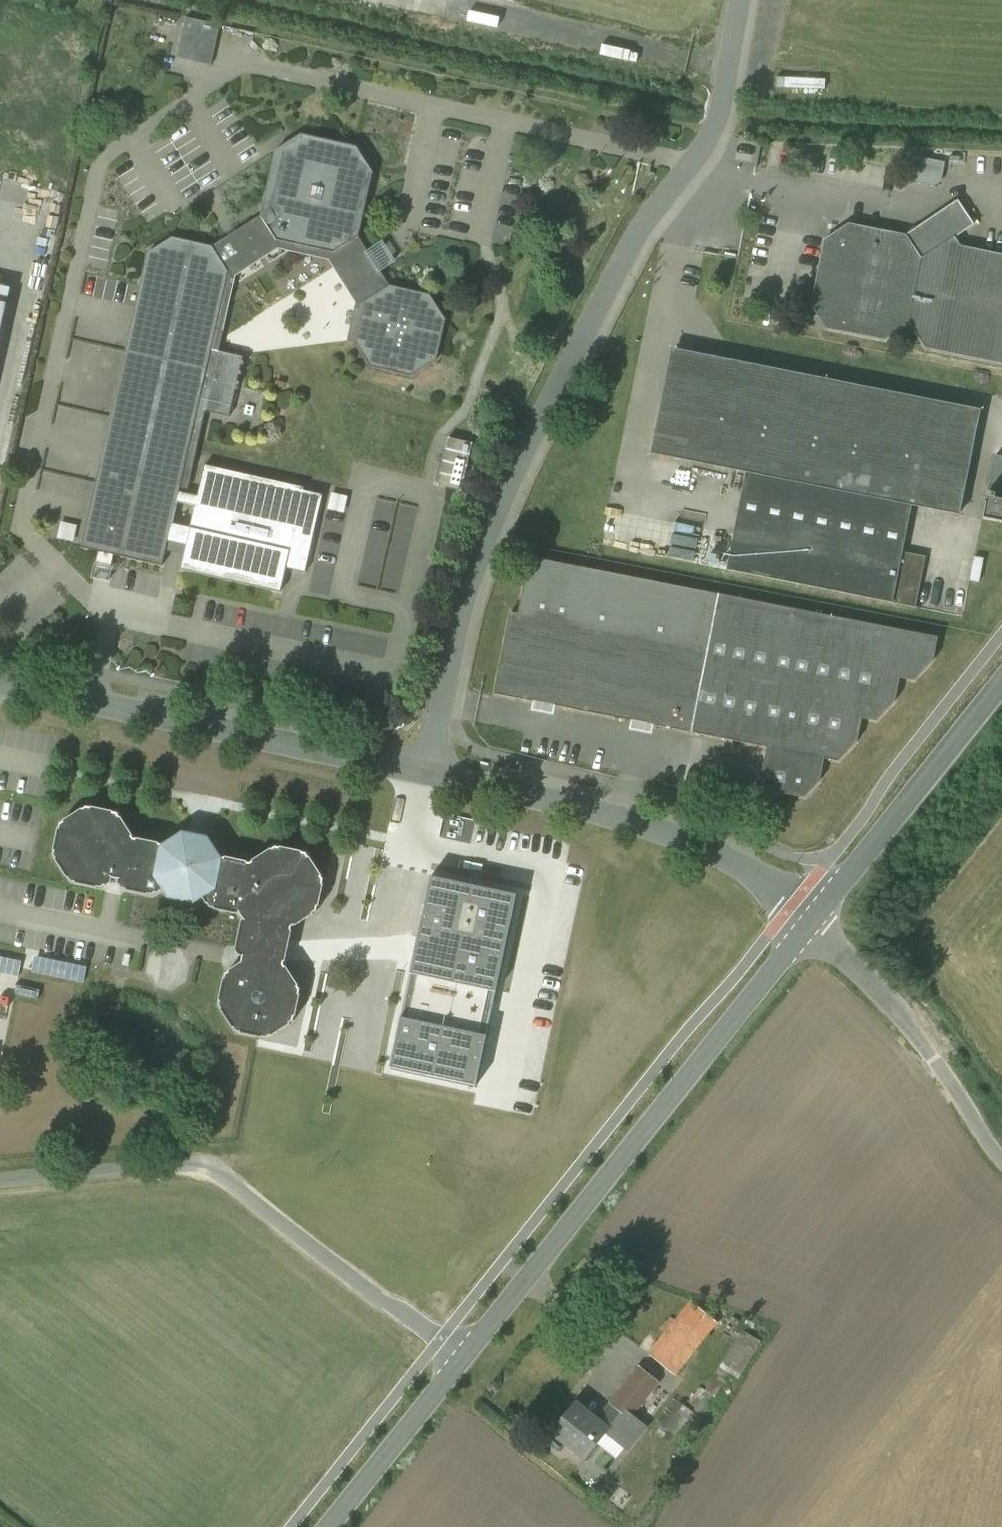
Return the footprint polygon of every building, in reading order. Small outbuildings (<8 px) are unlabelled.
[(221,25),(187,17),(179,48),(214,55),(221,25)] [(214,55),(179,48),(177,58),(212,66),(214,55)] [(174,237),(149,253),(101,469),(181,487),(195,428),(203,430),(207,411),(231,416),(245,357),(220,351),(224,332),(217,330),(230,271),(278,240),(335,253),(366,302),(357,342),(372,367),(413,376),(438,360),(447,319),(431,295),(390,285),(389,285),(380,269),(382,268),(373,252),(370,253),(360,237),(360,236),(374,172),(358,147),(302,134),(276,151),(262,215),(214,246),(174,237)] [(946,162),(912,155),(907,181),(935,187),(942,182),(946,162)] [(850,223),(825,239),(812,304),(828,329),(886,340),(910,324),(926,349),(1001,364),(1001,254),(961,246),(956,237),(975,224),(959,200),(919,226),(915,226),(908,230),(907,234),(907,235),(850,223)] [(0,287),(0,341),(12,289),(0,287)] [(977,432),(669,370),(652,453),(747,472),(913,505),(961,514),(977,432)] [(474,443),(450,437),(439,485),(463,491),(474,443)] [(996,455),(984,518),(1001,522),(1001,456),(996,455)] [(181,487),(101,469),(83,547),(101,551),(97,565),(113,569),(116,554),(164,566),(169,542),(180,495),(181,487)] [(315,498),(203,472),(197,498),(180,495),(169,542),(186,546),(180,571),(276,593),(282,567),(298,570),(315,498)] [(913,505),(747,472),(728,570),(916,607),(927,557),(904,552),(913,505)] [(351,497),(332,492),(328,511),(347,515),(351,497)] [(85,527),(62,522),(57,540),(80,546),(85,527)] [(938,638),(531,557),(519,614),(709,651),(693,732),(768,747),(760,788),(806,797),(820,782),(825,758),(840,761),(858,742),(862,718),(878,721),(896,701),(900,678),(915,681),(934,661),(938,638)] [(974,562),(963,559),(959,581),(970,583),(974,562)] [(519,614),(511,612),(495,693),(693,732),(709,651),(519,614)] [(253,861),(251,864),(248,862),(227,858),(223,858),(209,837),(196,834),(184,832),(163,845),(160,845),(160,844),(138,839),(135,839),(134,836),(122,818),(118,814),(114,812),(92,808),(88,808),(83,809),(65,821),(61,825),(59,829),(55,851),(55,856),(57,860),(69,878),(72,882),(76,884),(98,888),(98,887),(103,888),(107,887),(112,883),(113,879),(120,880),(119,885),(119,886),(120,885),(123,889),(127,891),(149,896),(149,895),(153,896),(157,893),(158,894),(164,890),(169,899),(195,904),(204,899),(208,904),(211,908),(216,909),(215,910),(238,915),(240,913),(245,920),(242,922),(236,951),(240,956),(243,957),(241,964),(230,972),(226,975),(224,979),(220,1001),(220,1006),(222,1010),(234,1028),(237,1032),(242,1034),(263,1038),(268,1038),(272,1037),(291,1025),(294,1021),(296,1017),(301,995),(301,990),(299,986),(287,968),(284,965),(286,962),(293,931),(292,928),(295,926),(296,926),(314,915),(318,911),(320,907),(324,885),(324,880),(322,876),(311,857),(307,854),(303,852),(281,848),(276,847),(272,849),(253,861)] [(477,1087),(517,895),(431,877),(390,1068),(477,1087)] [(693,1301),(650,1354),(676,1374),(718,1322),(693,1301)] [(762,1343),(743,1331),(707,1391),(715,1396),(730,1373),(739,1378),(762,1343)] [(640,1366),(610,1403),(611,1404),(629,1418),(632,1415),(659,1381),(640,1366)] [(598,1420),(576,1403),(553,1430),(587,1457),(607,1432),(626,1448),(644,1426),(632,1415),(629,1418),(611,1404),(598,1420)] [(689,1410),(680,1403),(663,1425),(673,1433),(689,1410)]
